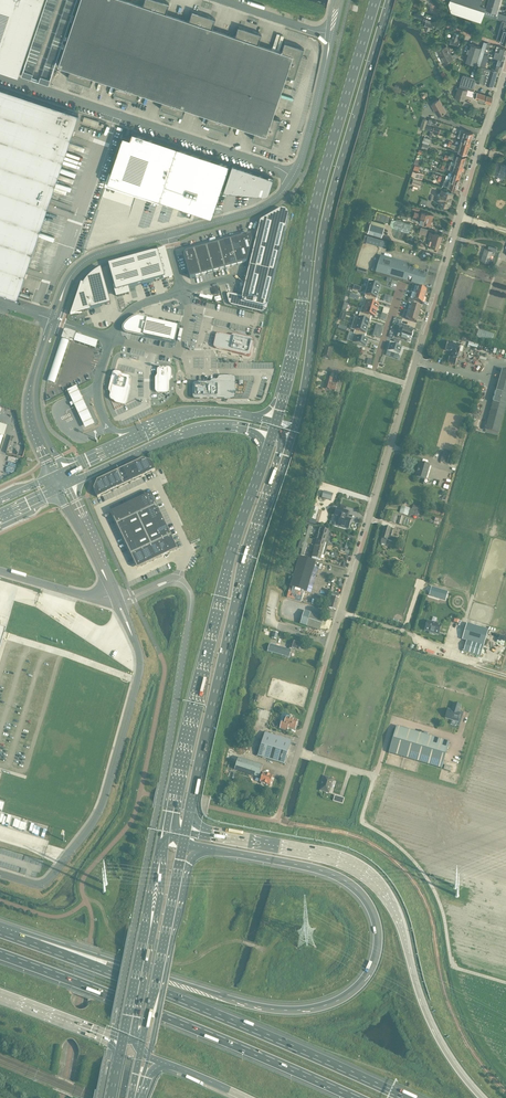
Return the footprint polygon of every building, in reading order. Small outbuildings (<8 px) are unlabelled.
[(18,74),(43,0),(0,0),(0,68),(18,74)] [(21,78),(30,81),(57,0),(47,0),(21,78)] [(39,81),(48,84),(55,64),(68,26),(77,0),(66,0),(39,81)] [(58,66),(70,69),(67,77),(90,85),(93,77),(116,85),(113,93),(137,100),(139,93),(162,100),(159,108),(183,116),(185,108),(208,116),(206,124),(229,131),(231,124),(254,131),(252,139),(271,146),(280,118),(272,116),(286,74),(294,77),(304,48),(284,41),(281,51),(258,43),(261,34),(238,26),(235,36),(212,28),(215,18),(192,10),(189,20),(166,13),(169,3),(161,0),(144,0),(143,5),(128,0),(80,0),(58,66)] [(449,3),(451,12),(482,21),(484,15),(486,9),(488,0),(450,0),(449,3)] [(484,15),(504,21),(502,28),(504,28),(501,39),(500,42),(505,44),(505,0),(488,0),(486,9),(484,15)] [(464,23),(462,26),(465,27),(468,28),(470,25),(471,21),(468,20),(465,19),(464,23)] [(424,29),(429,31),(430,28),(431,29),(433,24),(425,21),(424,26),(425,27),(424,29)] [(449,43),(458,46),(460,40),(457,38),(459,34),(454,32),(452,39),(451,39),(449,43)] [(487,43),(485,42),(483,42),(482,47),(469,43),(464,61),(476,65),(476,66),(479,67),(487,43)] [(437,51),(443,64),(454,59),(453,58),(458,56),(457,52),(452,55),(447,46),(437,51)] [(505,55),(505,53),(505,49),(505,48),(498,46),(496,46),(495,51),(505,55)] [(494,57),(504,60),(505,55),(495,51),(493,57),(494,57)] [(494,63),(502,66),(504,60),(494,57),(494,58),(495,58),(494,63)] [(493,86),(497,72),(480,66),(475,81),(493,86)] [(473,87),(476,79),(462,75),(460,83),(473,87)] [(17,296),(79,112),(0,86),(0,291),(17,296)] [(464,100),(468,89),(459,86),(455,98),(464,100)] [(491,104),(493,97),(475,91),(473,98),(476,99),(476,100),(491,104)] [(438,116),(446,111),(439,99),(431,103),(438,116)] [(84,116),(82,122),(97,127),(99,121),(84,116)] [(458,135),(471,138),(473,133),(464,130),(460,129),(458,135)] [(107,181),(107,182),(119,187),(142,195),(142,194),(151,197),(152,195),(159,197),(159,198),(212,216),(229,163),(132,130),(130,137),(123,134),(107,181)] [(471,138),(458,135),(458,137),(462,138),(461,141),(468,143),(470,144),(471,138)] [(423,143),(428,145),(430,139),(427,138),(427,137),(426,136),(425,137),(424,137),(422,142),(423,142),(423,143)] [(470,144),(468,143),(461,141),(460,144),(458,144),(458,145),(452,143),(452,142),(449,141),(449,143),(468,149),(470,144)] [(467,154),(468,149),(449,143),(448,145),(457,148),(458,149),(458,151),(467,154)] [(454,159),(464,163),(466,157),(457,154),(456,157),(448,155),(448,156),(445,155),(444,157),(448,158),(448,157),(454,159)] [(464,163),(454,159),(453,161),(451,161),(450,164),(452,165),(463,168),(464,163)] [(505,178),(505,164),(496,161),(492,173),(505,178)] [(273,178),(232,164),(223,190),(261,194),(264,194),(265,194),(267,194),(268,192),(273,178)] [(451,170),(461,173),(463,168),(452,165),(451,170)] [(413,170),(411,176),(422,179),(424,174),(413,170)] [(461,173),(451,170),(450,172),(451,173),(450,176),(460,178),(461,173)] [(448,181),(458,184),(460,178),(450,176),(447,175),(446,178),(448,179),(448,181)] [(411,185),(420,187),(422,181),(413,178),(411,185)] [(458,184),(448,181),(444,180),(442,185),(456,189),(458,184)] [(439,198),(437,203),(441,204),(440,206),(446,208),(447,206),(449,207),(453,193),(442,190),(440,194),(438,194),(437,198),(439,198)] [(232,294),(230,295),(231,299),(232,300),(241,302),(239,308),(260,313),(262,313),(263,313),(264,313),(265,312),(266,312),(266,311),(267,310),(267,309),(286,232),(285,232),(289,218),(289,216),(289,215),(289,214),(288,213),(287,212),(286,211),(285,210),(284,210),(283,210),(282,210),(280,210),(279,211),(262,221),(261,221),(261,222),(260,222),(260,223),(259,224),(242,297),(232,294)] [(414,215),(432,220),(434,215),(422,211),(421,216),(418,215),(418,214),(414,213),(414,215)] [(432,220),(414,215),(413,218),(417,219),(417,217),(420,218),(419,222),(427,225),(431,226),(432,220)] [(381,237),(384,228),(385,224),(372,220),(368,233),(381,237)] [(409,233),(411,225),(396,220),(393,228),(409,233)] [(40,233),(40,232),(39,233),(39,235),(39,236),(40,236),(41,236),(42,236),(43,237),(44,237),(45,237),(45,238),(46,238),(47,238),(47,239),(48,239),(49,239),(50,240),(51,240),(52,240),(52,241),(53,241),(53,240),(54,240),(54,238),(54,237),(53,237),(53,236),(52,236),(51,236),(50,235),(49,235),(48,235),(47,234),(46,234),(45,234),(44,234),(44,233),(43,233),(42,233),(41,232),(40,232),(40,233)] [(387,248),(389,242),(374,237),(374,238),(368,236),(368,235),(364,234),(363,240),(366,242),(367,241),(372,243),(387,248)] [(428,244),(431,246),(435,248),(434,250),(438,251),(443,236),(435,234),(434,236),(432,235),(430,241),(429,240),(428,244)] [(186,254),(184,256),(184,258),(190,279),(247,263),(252,240),(251,235),(188,252),(186,254)] [(496,251),(497,248),(488,245),(487,249),(485,248),(481,260),(489,262),(492,250),(496,251)] [(135,258),(108,265),(116,292),(172,276),(167,261),(165,253),(161,252),(158,252),(155,253),(152,253),(149,254),(146,254),(141,256),(135,258)] [(408,264),(398,261),(382,256),(377,274),(424,288),(427,275),(406,269),(408,264)] [(78,295),(72,315),(110,304),(101,269),(97,271),(94,273),(91,275),(89,277),(87,279),(85,282),(83,285),(80,290),(78,295)] [(369,280),(366,289),(378,293),(380,287),(377,286),(377,283),(369,280)] [(413,294),(425,297),(427,291),(415,287),(413,294)] [(366,289),(364,296),(365,296),(365,299),(366,299),(376,302),(378,293),(366,289)] [(425,297),(413,294),(411,299),(415,300),(415,301),(423,304),(425,297)] [(363,307),(363,308),(377,312),(379,306),(375,305),(376,302),(366,299),(363,307)] [(411,313),(419,316),(421,309),(413,306),(411,313)] [(362,307),(359,316),(370,320),(371,317),(375,318),(377,312),(363,308),(363,307),(362,307)] [(419,316),(411,313),(409,320),(417,323),(419,316)] [(123,325),(122,326),(122,328),(123,329),(123,331),(124,331),(173,342),(177,325),(157,321),(153,320),(135,316),(134,316),(131,318),(126,322),(125,323),(123,325)] [(355,318),(353,324),(368,328),(370,320),(359,316),(358,319),(355,318)] [(353,324),(351,330),(355,331),(354,334),(365,337),(368,328),(353,324)] [(412,339),(414,332),(409,330),(410,328),(400,325),(398,332),(402,333),(401,336),(412,339)] [(64,332),(62,339),(69,342),(70,339),(74,340),(76,334),(66,330),(66,331),(65,331),(64,331),(64,332)] [(350,333),(347,341),(351,342),(351,343),(366,348),(368,341),(364,340),(365,337),(354,334),(350,333)] [(217,335),(215,340),(218,341),(217,345),(216,349),(248,357),(249,357),(250,356),(251,352),(252,346),(253,344),(253,343),(252,342),(221,335),(218,334),(217,335)] [(462,340),(462,341),(463,341),(463,342),(464,342),(466,342),(467,342),(468,343),(469,343),(469,344),(469,345),(470,345),(471,345),(471,346),(472,346),(473,346),(474,346),(475,347),(476,347),(476,348),(477,348),(478,347),(478,346),(478,345),(479,344),(479,343),(477,343),(476,343),(475,342),(473,342),(472,341),(471,341),(470,341),(469,340),(469,339),(468,339),(467,339),(466,339),(466,338),(465,338),(463,338),(463,339),(462,340)] [(390,342),(387,352),(400,355),(402,349),(398,348),(399,345),(398,345),(399,342),(394,340),(393,343),(390,342)] [(453,344),(448,342),(445,351),(452,353),(450,357),(448,363),(455,365),(457,359),(456,359),(458,355),(459,355),(462,346),(457,345),(457,344),(453,342),(453,344)] [(330,360),(333,348),(326,346),(323,358),(330,360)] [(157,371),(157,372),(157,387),(157,388),(157,390),(158,390),(158,391),(159,391),(159,392),(160,392),(167,392),(168,379),(170,379),(170,375),(168,375),(167,371),(167,370),(167,369),(166,369),(165,368),(164,368),(161,368),(160,368),(159,368),(159,369),(158,369),(158,370),(157,371)] [(485,431),(498,434),(505,407),(505,371),(502,370),(485,431)] [(110,397),(110,398),(110,399),(111,400),(112,401),(113,401),(125,404),(125,403),(125,402),(126,399),(129,389),(131,381),(131,380),(130,379),(130,378),(129,377),(128,377),(114,373),(113,377),(115,377),(112,387),(111,386),(110,390),(112,390),(110,397)] [(193,384),(193,395),(194,396),(195,397),(200,397),(200,399),(203,399),(203,397),(214,397),(214,398),(227,398),(227,396),(232,396),(234,396),(235,396),(236,395),(236,378),(235,377),(234,376),(233,376),(221,376),(221,382),(212,382),(195,382),(194,383),(193,384)] [(336,391),(338,381),(328,378),(325,389),(330,390),(330,389),(336,391)] [(77,386),(68,391),(85,428),(95,424),(77,386)] [(446,464),(449,454),(443,452),(440,462),(446,464)] [(446,464),(452,465),(454,456),(449,454),(446,464)] [(97,481),(94,490),(98,498),(155,471),(151,463),(143,460),(97,481)] [(426,480),(430,466),(420,463),(419,469),(417,478),(426,480)] [(350,476),(350,478),(351,478),(353,479),(353,478),(355,479),(357,480),(360,481),(361,481),(363,481),(363,480),(363,479),(364,478),(364,476),(364,475),(365,474),(365,473),(364,472),(362,472),(361,471),(359,471),(358,471),(357,470),(355,470),(354,469),(352,469),(352,470),(352,471),(352,472),(351,473),(351,474),(350,476)] [(324,491),(322,498),(331,501),(333,494),(324,491)] [(151,494),(111,513),(138,569),(178,550),(151,494)] [(412,516),(419,518),(420,512),(422,513),(423,509),(414,507),(412,516)] [(311,519),(310,524),(315,525),(317,521),(315,520),(319,509),(316,508),(312,520),(311,519)] [(337,517),(334,525),(338,527),(337,527),(340,528),(349,531),(352,521),(347,519),(349,513),(338,509),(336,517),(337,517)] [(395,524),(398,515),(388,511),(385,521),(395,524)] [(382,539),(381,543),(381,544),(382,544),(386,545),(387,541),(395,543),(396,539),(391,538),(394,530),(385,527),(382,539)] [(318,535),(330,539),(332,533),(318,529),(316,534),(318,535)] [(316,537),(315,540),(314,540),(328,545),(330,539),(318,535),(318,538),(316,537)] [(328,545),(314,540),(312,545),(312,546),(327,550),(328,545)] [(327,550),(312,546),(310,552),(322,555),(325,556),(327,550)] [(322,555),(310,552),(309,555),(312,556),(312,559),(320,561),(322,555)] [(300,557),(290,588),(304,592),(307,593),(316,562),(300,557)] [(304,592),(290,588),(287,598),(301,602),(304,592)] [(434,589),(432,597),(448,602),(450,593),(434,589)] [(336,611),(339,599),(332,597),(328,608),(336,611)] [(319,630),(323,618),(305,613),(301,624),(319,630)] [(434,634),(438,635),(441,625),(427,621),(425,631),(429,632),(429,634),(434,635),(434,634)] [(462,640),(467,641),(483,646),(488,630),(467,624),(462,640)] [(483,646),(467,641),(464,652),(480,657),(483,646)] [(304,645),(298,643),(294,642),(292,649),(296,650),(302,652),(304,645)] [(270,645),(268,653),(289,659),(292,651),(270,645)] [(467,698),(465,707),(476,710),(479,702),(467,698)] [(445,719),(458,723),(460,714),(459,713),(461,706),(454,704),(452,711),(448,710),(445,719)] [(281,729),(288,731),(289,727),(296,729),(298,721),(287,718),(286,722),(283,721),(281,729)] [(442,770),(450,743),(397,727),(389,754),(442,770)] [(258,757),(285,765),(292,742),(265,733),(258,757)] [(239,758),(235,770),(237,771),(259,778),(263,766),(241,759),(239,758)] [(261,773),(260,778),(262,778),(260,783),(270,786),(273,777),(261,773)] [(333,780),(324,777),(320,791),(329,793),(333,780)] [(333,802),(343,805),(344,799),(335,796),(333,802)]
